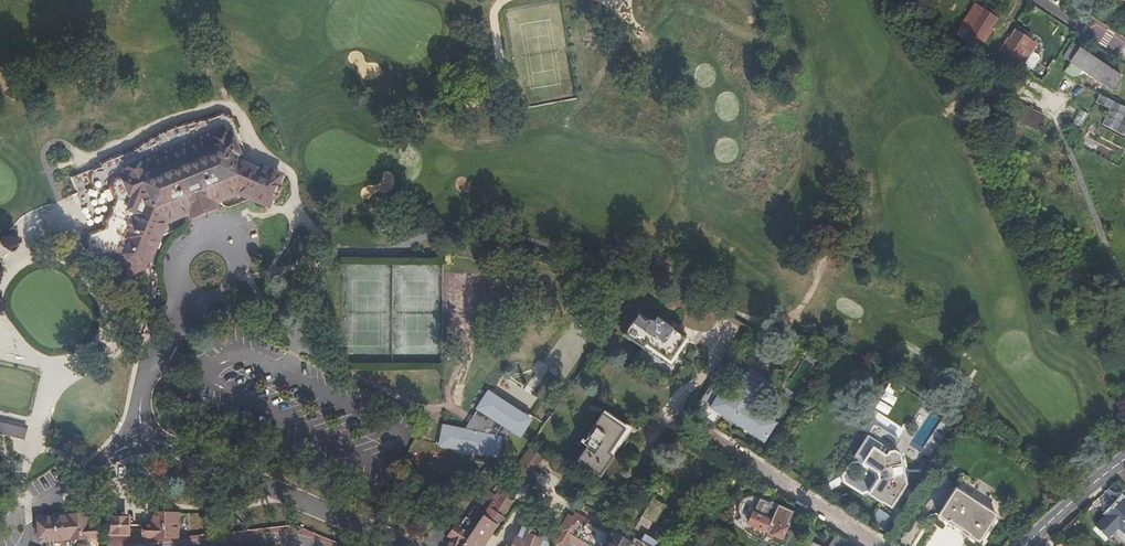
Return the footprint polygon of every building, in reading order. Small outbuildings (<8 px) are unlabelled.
[(986,2),(983,7),(998,17),(1001,12),(986,2)] [(978,3),(971,13),(976,16),(969,27),(982,35),(989,24),(991,26),(998,17),(983,7),(978,3)] [(976,16),(971,13),(964,23),(969,27),(976,16)] [(1015,28),(1030,38),(1033,33),(1018,23),(1015,28)] [(993,27),(991,26),(989,24),(982,35),(986,38),(993,27)] [(1035,41),(1030,38),(1015,28),(1009,37),(1012,39),(1005,50),(1017,58),(1024,47),(1029,51),(1035,41)] [(1072,41),(1063,56),(1112,89),(1122,74),(1072,41)] [(1022,61),(1029,51),(1024,47),(1017,58),(1022,61)] [(218,114),(145,150),(123,169),(130,183),(114,190),(121,202),(115,220),(111,220),(110,221),(108,221),(107,222),(106,224),(105,225),(105,227),(104,228),(104,230),(105,232),(105,233),(106,235),(107,236),(114,238),(114,248),(118,265),(120,266),(116,280),(130,285),(134,271),(138,272),(144,270),(149,258),(158,229),(239,192),(267,207),(282,177),(258,165),(257,167),(239,157),(218,114)] [(652,321),(656,316),(641,306),(638,311),(652,321)] [(685,335),(656,316),(652,321),(638,311),(622,334),(642,348),(645,343),(669,360),(685,335)] [(665,364),(669,360),(645,343),(642,348),(665,364)] [(733,394),(723,387),(711,405),(734,420),(734,419),(743,425),(742,426),(763,440),(775,422),(750,406),(768,380),(750,368),(733,394)] [(462,436),(442,434),(439,451),(471,457),(472,455),(480,456),(480,459),(496,462),(498,448),(495,446),(497,444),(498,444),(499,444),(499,445),(500,445),(501,445),(502,445),(502,444),(503,444),(504,444),(504,443),(505,443),(505,442),(506,442),(506,441),(506,440),(506,439),(507,439),(507,438),(506,438),(506,437),(506,436),(506,435),(505,435),(505,434),(504,434),(504,433),(505,432),(519,441),(529,426),(487,399),(472,422),(475,424),(470,430),(468,429),(462,436)] [(608,454),(625,429),(601,413),(583,438),(581,437),(578,440),(586,445),(576,461),(599,477),(613,457),(608,454)] [(870,492),(891,506),(906,483),(899,453),(888,445),(895,434),(869,417),(860,431),(863,433),(851,452),(874,468),(877,480),(870,492)] [(9,421),(5,434),(25,439),(29,427),(9,421)] [(630,433),(625,429),(608,454),(613,457),(630,433)] [(529,444),(527,448),(538,455),(541,452),(529,444)] [(538,455),(527,448),(522,455),(536,464),(541,457),(538,455)] [(536,464),(522,455),(517,463),(532,472),(536,464)] [(532,472),(517,463),(512,469),(527,479),(532,472)] [(461,545),(481,545),(496,523),(498,524),(502,517),(501,516),(506,508),(507,509),(512,501),(511,501),(516,494),(502,484),(485,507),(476,522),(461,545)] [(955,490),(938,516),(978,542),(995,516),(955,490)] [(1094,528),(1108,540),(1119,529),(1124,534),(1124,498),(1124,497),(1094,528)] [(767,509),(763,508),(761,511),(753,508),(747,521),(781,537),(793,509),(771,500),(767,509)] [(161,535),(179,534),(178,508),(152,509),(153,517),(144,518),(145,537),(161,535)] [(565,527),(573,515),(569,512),(564,519),(561,524),(561,525),(565,527)] [(459,527),(466,515),(463,514),(457,526),(459,527)] [(136,515),(115,517),(116,532),(121,531),(120,530),(131,529),(131,531),(137,531),(136,515)] [(476,522),(467,517),(467,516),(466,515),(459,527),(457,526),(450,538),(453,539),(450,545),(461,545),(476,522)] [(585,545),(653,545),(634,533),(632,536),(616,526),(612,532),(600,525),(598,526),(586,518),(585,520),(577,515),(576,517),(573,515),(565,527),(576,534),(584,540),(588,542),(585,545)] [(96,545),(95,524),(89,524),(88,516),(40,518),(40,524),(37,526),(37,532),(40,535),(40,541),(45,542),(49,545),(45,545),(79,545),(88,545),(96,545)] [(565,527),(561,525),(553,537),(555,539),(554,542),(555,543),(565,527)] [(565,527),(555,543),(560,545),(568,545),(576,534),(565,527)] [(544,536),(534,532),(530,530),(528,534),(521,530),(513,545),(540,545),(544,536)] [(540,545),(552,545),(554,542),(555,539),(553,537),(535,530),(534,532),(544,536),(540,545)] [(584,540),(576,534),(568,545),(580,545),(584,540)]
